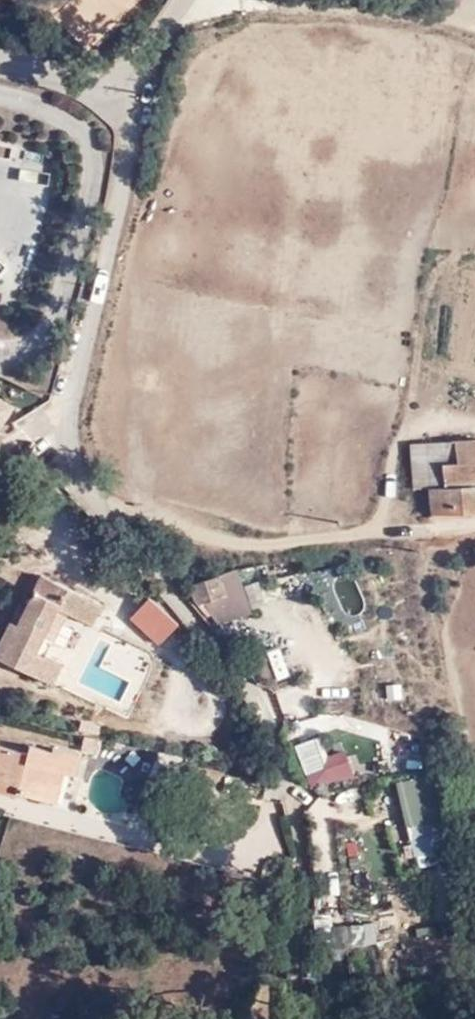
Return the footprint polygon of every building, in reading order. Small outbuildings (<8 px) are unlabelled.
[(42,205),(43,182),(15,180),(13,203),(42,205)] [(428,443),(431,515),(474,510),(474,439),(428,443)] [(222,591),(219,577),(198,581),(202,597),(222,591)] [(9,624),(0,643),(0,661),(49,683),(57,662),(43,655),(48,645),(39,641),(55,610),(63,614),(89,625),(97,606),(39,578),(21,616),(15,627),(9,624)] [(128,618),(154,644),(174,627),(150,600),(128,618)] [(39,641),(48,645),(63,614),(55,610),(39,641)] [(15,613),(9,624),(15,627),(21,616),(15,613)] [(321,735),(296,745),(316,792),(357,775),(345,748),(330,754),(321,735)] [(35,801),(42,771),(58,776),(66,778),(72,759),(48,751),(46,758),(24,751),(23,757),(0,750),(0,785),(14,789),(12,794),(35,801)] [(42,771),(35,801),(48,805),(58,776),(42,771)] [(404,779),(412,867),(444,864),(437,776),(404,779)] [(345,947),(378,944),(376,921),(343,925),(345,947)]
